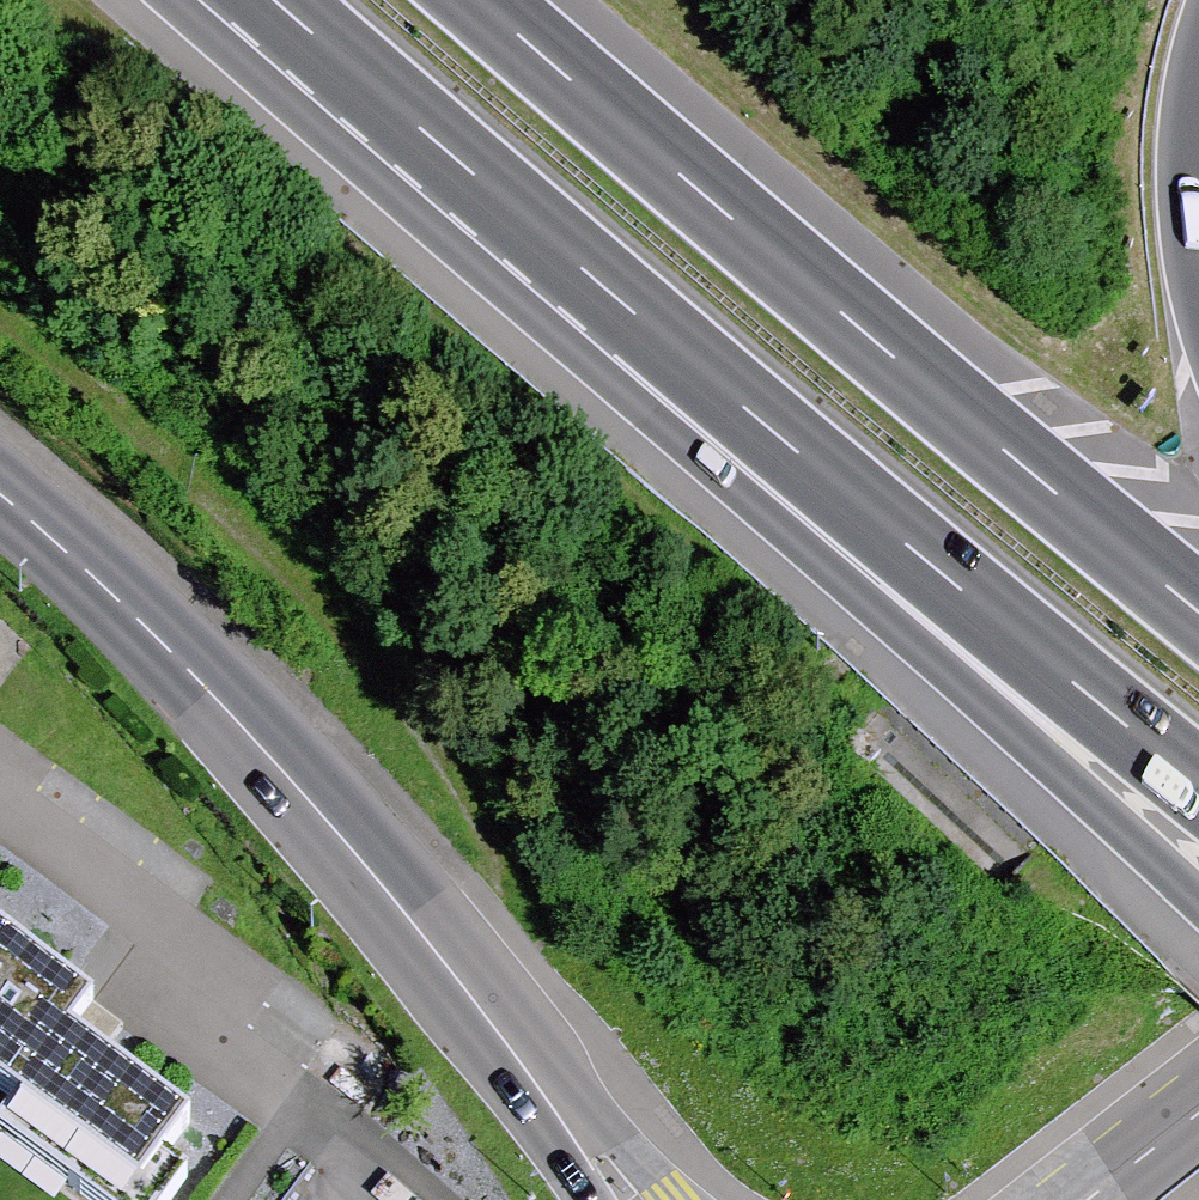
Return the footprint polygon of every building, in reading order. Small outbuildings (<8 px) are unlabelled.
[(0,900),(0,1052),(50,1086),(36,1107),(157,1190),(217,1102),(122,1037),(147,1000),(0,900)]
